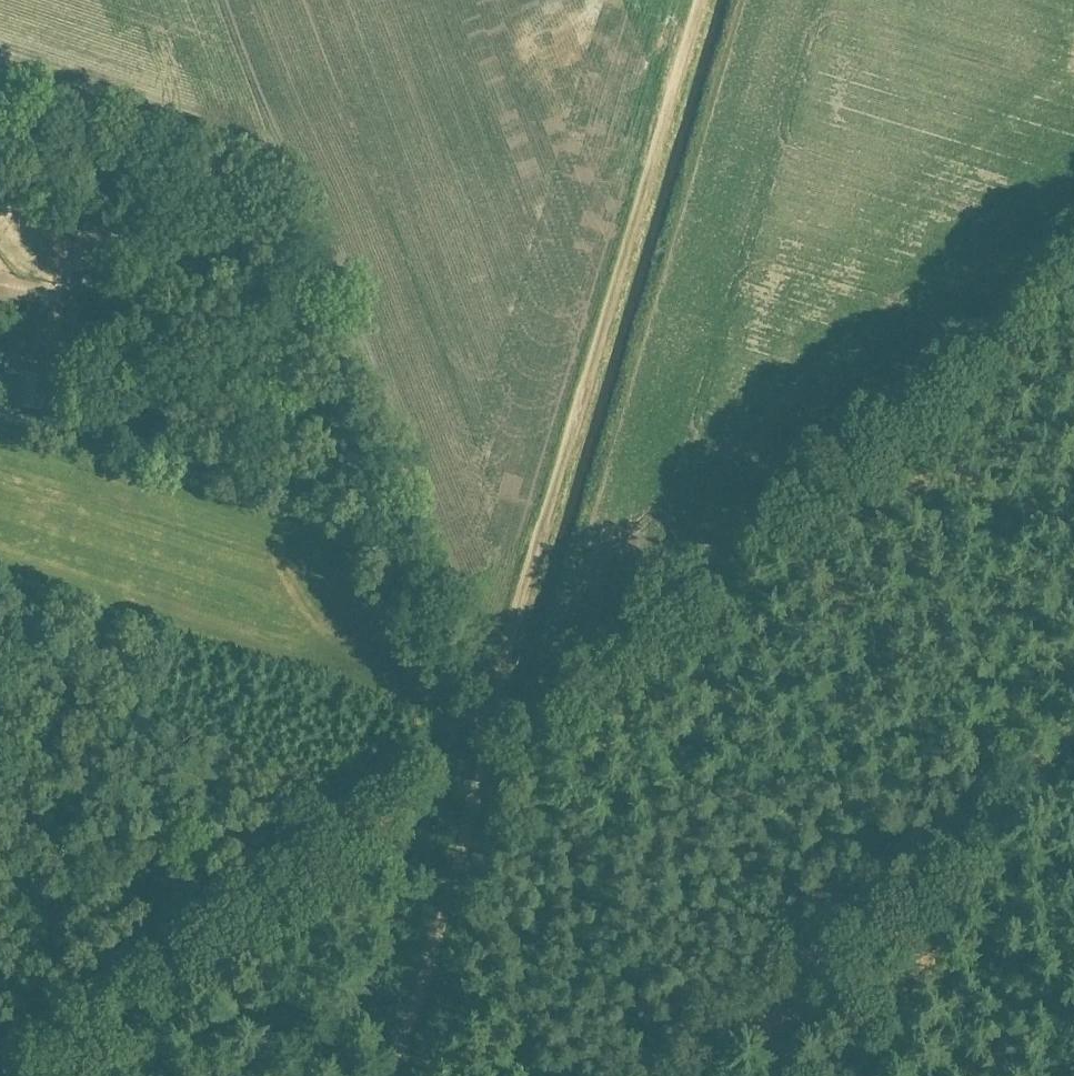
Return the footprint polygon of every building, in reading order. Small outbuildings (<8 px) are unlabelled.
[(7,353),(57,366),(64,325),(15,315),(7,353)] [(12,405),(43,411),(49,376),(20,370),(12,405)]
